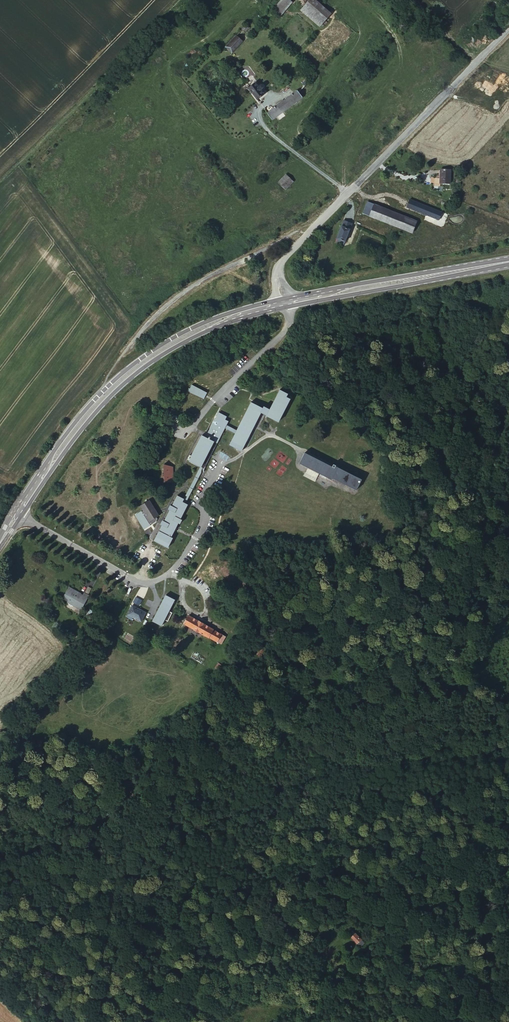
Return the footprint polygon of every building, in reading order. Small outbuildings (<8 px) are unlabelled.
[(290,0),(281,0),(273,10),(280,17),(293,2),(290,0)] [(316,0),(309,0),(304,7),(323,23),(331,13),(316,0)] [(323,23),(304,7),(301,10),(320,27),(323,23)] [(232,53),(242,42),(235,36),(226,47),(232,53)] [(246,72),(240,76),(246,83),(251,79),(246,72)] [(248,88),(257,100),(264,94),(261,90),(263,88),(264,87),(263,86),(262,85),(259,80),(255,83),(254,83),(248,88)] [(297,90),(267,113),(272,120),(302,97),(297,90)] [(451,170),(441,169),(440,184),(451,184),(451,170)] [(286,175),(278,183),(285,189),(292,181),(286,175)] [(439,220),(442,211),(410,198),(407,207),(439,220)] [(369,215),(373,204),(368,201),(363,213),(369,215)] [(394,225),(398,214),(393,212),(376,205),(373,204),(369,215),(385,222),(394,225)] [(419,235),(424,224),(417,221),(404,216),(398,214),(394,225),(404,229),(419,235)] [(343,220),(341,225),(349,228),(351,223),(343,220)] [(349,228),(341,225),(336,238),(338,239),(345,241),(349,228)] [(207,393),(192,385),(190,389),(189,388),(187,391),(204,399),(207,393)] [(206,466),(218,443),(217,443),(225,428),(236,433),(230,445),(242,451),(261,413),(267,416),(279,422),(290,399),(286,397),(288,394),(280,390),(269,412),(263,408),(251,402),(237,431),(226,425),(228,421),(225,420),(227,416),(219,412),(216,418),(215,418),(206,437),(202,435),(192,455),(192,456),(189,461),(201,467),(184,499),(177,496),(157,535),(169,542),(188,504),(185,503),(201,473),(204,472),(204,471),(204,470),(204,469),(205,468),(206,466)] [(308,467),(313,457),(305,453),(300,463),(308,467)] [(319,473),(325,463),(313,457),(308,467),(304,475),(315,481),(319,473)] [(182,470),(185,464),(164,458),(164,464),(164,465),(164,482),(173,482),(173,468),(182,470)] [(362,479),(336,466),(335,468),(325,463),(319,473),(331,480),(332,478),(356,490),(362,479)] [(159,516),(149,500),(140,506),(150,521),(159,516)] [(80,609),(88,595),(84,593),(82,598),(78,596),(80,593),(70,588),(64,599),(68,602),(68,603),(80,609)] [(162,625),(175,600),(166,595),(153,621),(162,625)] [(141,621),(146,613),(139,609),(138,610),(131,607),(128,614),(141,621)] [(213,630),(213,629),(189,615),(184,624),(209,638),(209,637),(217,642),(221,634),(213,630)] [(221,644),(226,637),(221,634),(217,642),(221,644)] [(361,946),(364,943),(352,931),(349,934),(361,946)]
